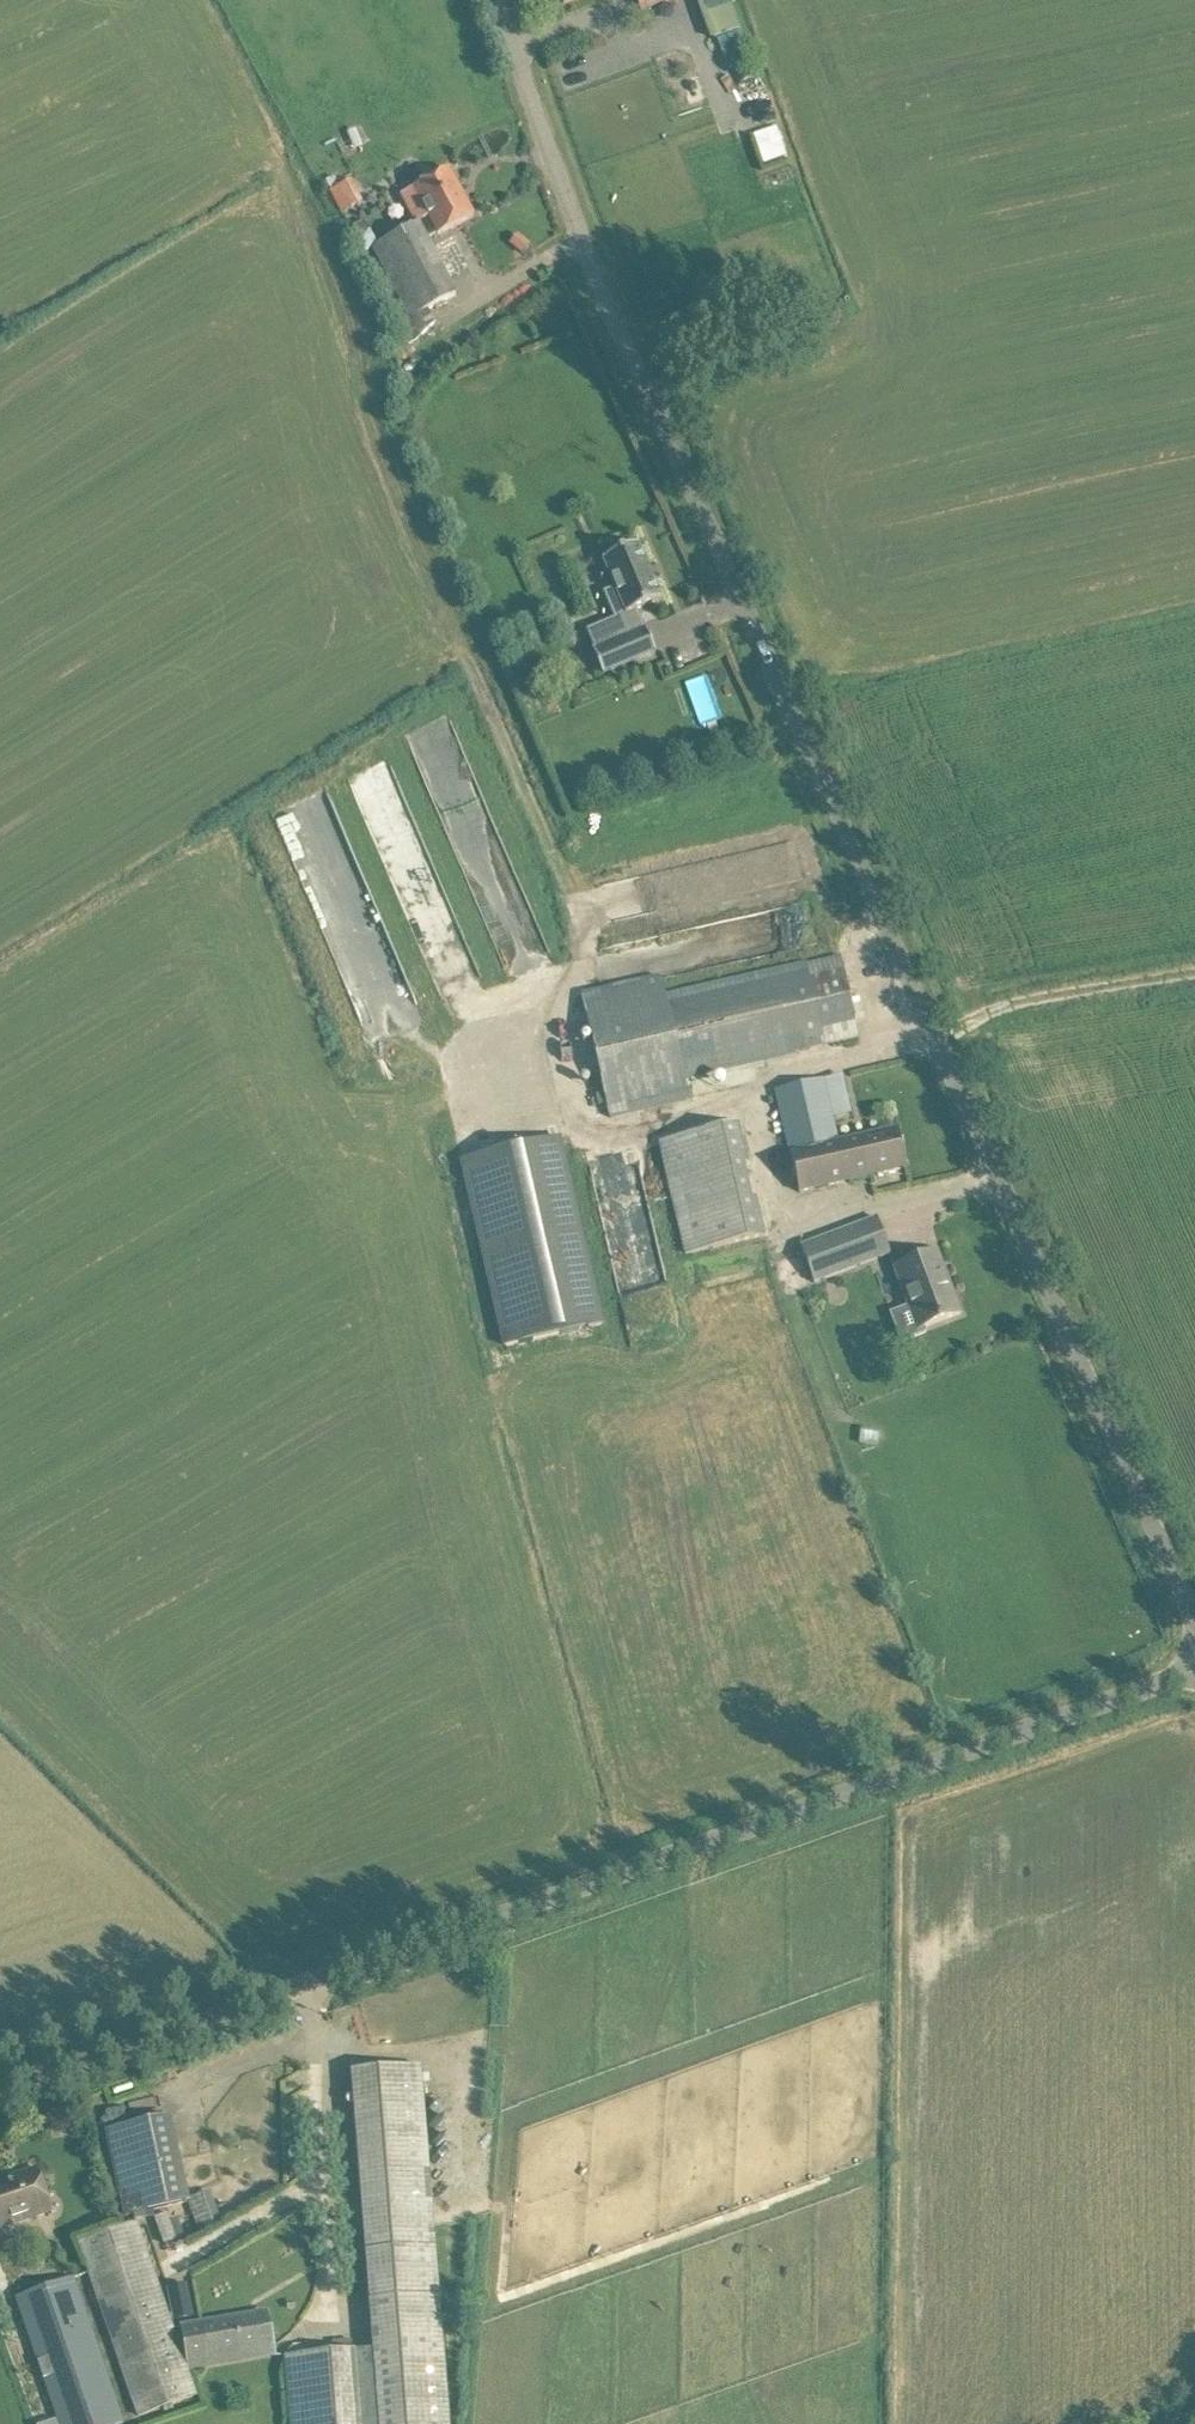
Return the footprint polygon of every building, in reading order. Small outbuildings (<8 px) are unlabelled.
[(640,11),(671,0),(637,0),(640,11)] [(753,132),(762,164),(788,156),(779,124),(753,132)] [(373,247),(411,319),(455,295),(426,240),(436,234),(437,236),(473,216),(448,169),(412,188),(413,191),(402,197),(416,223),(373,247)] [(341,214),(362,203),(349,179),(328,190),(341,214)] [(548,268),(544,270),(547,274),(553,271),(551,266),(548,268)] [(615,618),(587,630),(595,648),(592,649),(603,674),(656,651),(645,627),(643,628),(635,610),(661,599),(638,544),(603,559),(615,588),(604,592),(615,618)] [(661,978),(581,997),(596,1058),(604,1093),(595,1095),(598,1106),(607,1104),(610,1118),(689,1099),(684,1077),(825,1044),(859,1036),(840,957),(813,963),(806,965),(665,997),(661,978)] [(799,1192),(871,1176),(906,1168),(897,1128),(838,1141),(833,1118),(829,1103),(824,1079),(800,1084),(775,1090),(799,1192)] [(659,1142),(686,1254),(765,1235),(738,1123),(659,1142)] [(558,1137),(462,1159),(506,1346),(601,1323),(558,1137)] [(868,1262),(855,1226),(801,1246),(814,1282),(868,1262)] [(944,1288),(931,1253),(894,1267),(917,1329),(960,1313),(950,1286),(944,1288)] [(420,2065),(353,2071),(382,2423),(449,2423),(420,2065)] [(187,2201),(168,2116),(107,2129),(126,2215),(187,2201)] [(0,2185),(0,2222),(2,2227),(3,2226),(2,2223),(32,2212),(33,2216),(50,2210),(35,2169),(12,2177),(13,2180),(0,2185)] [(219,2224),(208,2191),(189,2197),(200,2230),(219,2224)] [(173,2328),(136,2220),(78,2240),(139,2415),(196,2395),(184,2362),(272,2348),(266,2313),(173,2328)] [(59,2423),(118,2423),(123,2422),(73,2277),(15,2297),(59,2423)] [(353,2350),(286,2356),(292,2423),(359,2423),(353,2350)]
